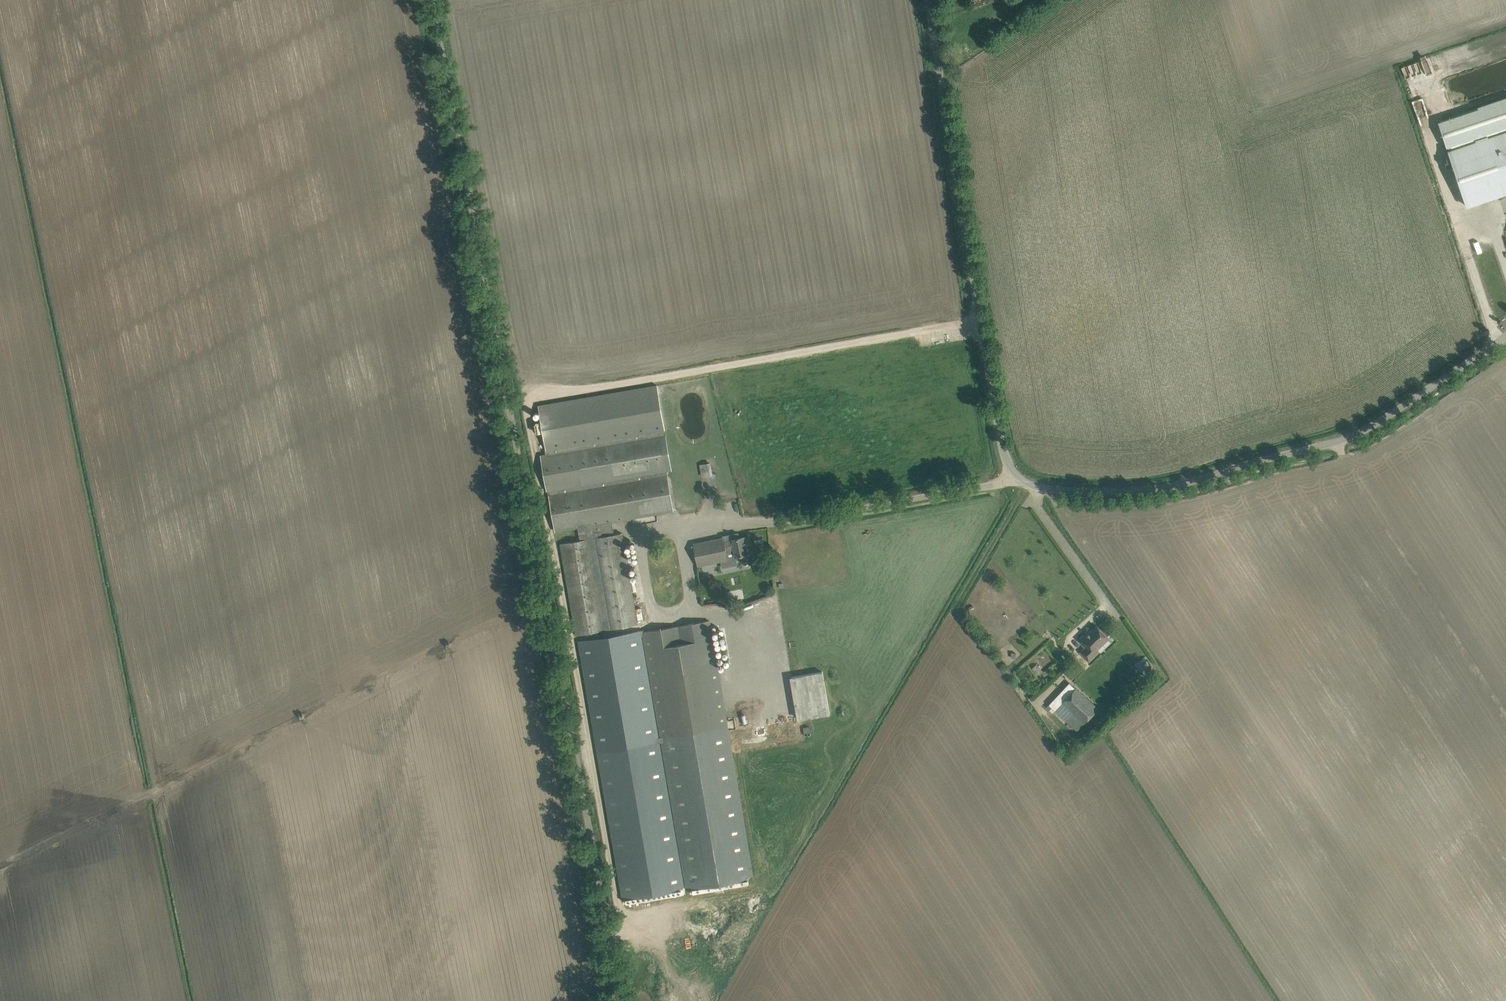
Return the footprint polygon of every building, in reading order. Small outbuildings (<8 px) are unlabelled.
[(1446,147),(1505,127),(1505,97),(1478,106),(1478,108),(1438,122),(1446,147)] [(1489,136),(1489,134),(1468,141),(1469,143),(1449,150),(1468,206),(1505,194),(1505,130),(1489,136)] [(541,423),(535,424),(537,433),(543,432),(546,450),(545,450),(545,452),(665,431),(658,385),(538,405),(541,423)] [(546,454),(540,455),(547,491),(550,490),(557,531),(586,526),(612,522),(672,512),(674,511),(667,471),(672,470),(665,431),(545,452),(546,454)] [(702,475),(713,474),(712,462),(700,463),(702,475)] [(604,638),(612,637),(611,629),(638,624),(622,533),(614,534),(612,522),(586,526),(588,533),(579,535),(580,540),(560,544),(576,635),(603,630),(604,638)] [(723,538),(694,544),(696,554),(698,565),(702,565),(706,564),(721,561),(728,559),(726,551),(734,549),(736,557),(747,554),(751,553),(747,536),(740,537),(739,533),(730,534),(731,539),(724,541),(723,538)] [(710,620),(642,632),(686,887),(690,887),(690,890),(749,880),(748,877),(754,876),(710,620)] [(1096,649),(1101,644),(1108,637),(1096,625),(1087,634),(1086,633),(1079,640),(1086,647),(1081,652),(1089,661),(1099,651),(1096,649)] [(604,638),(577,643),(592,732),(654,722),(639,632),(612,637),(604,638)] [(1143,673),(1151,665),(1143,657),(1135,665),(1143,673)] [(1069,682),(1056,697),(1049,705),(1055,711),(1077,731),(1098,709),(1069,682)] [(659,742),(598,752),(623,897),(684,887),(659,742)]
